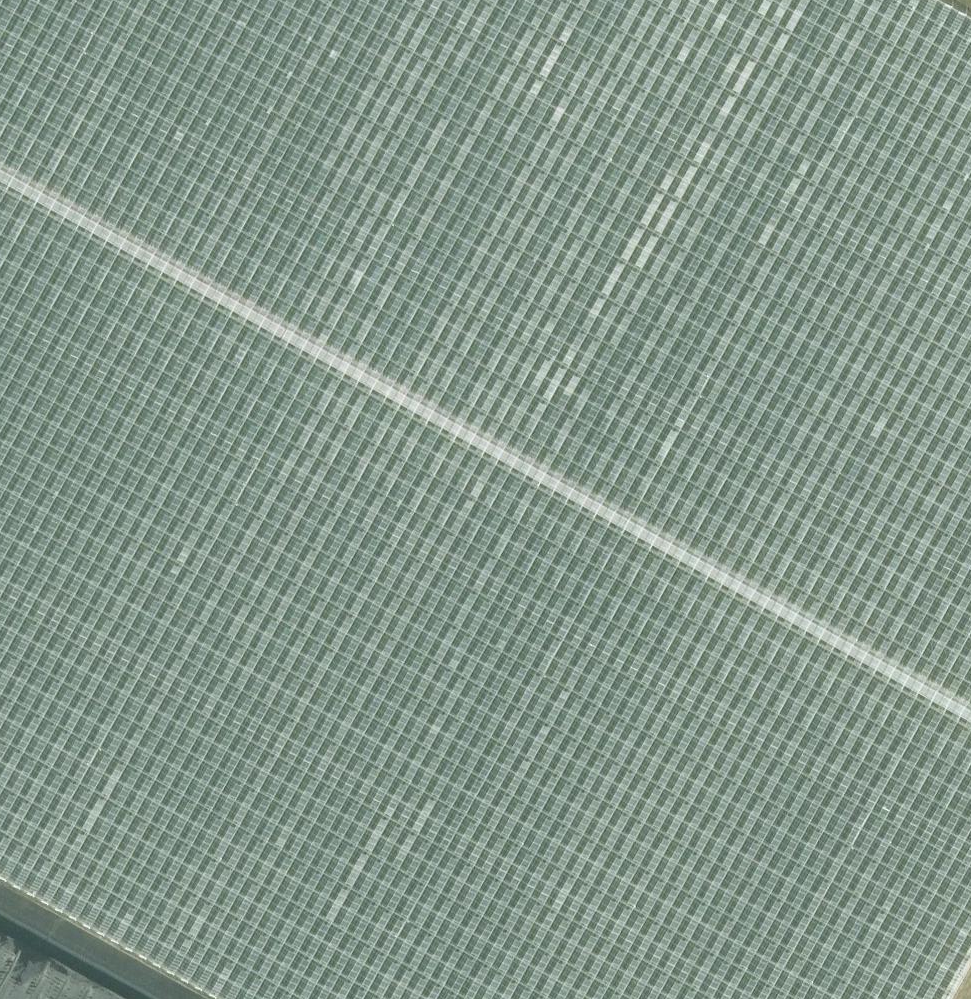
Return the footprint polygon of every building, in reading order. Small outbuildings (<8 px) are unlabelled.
[(235,998),(947,998),(970,956),(970,3),(966,0),(0,0),(0,868),(235,998)]
